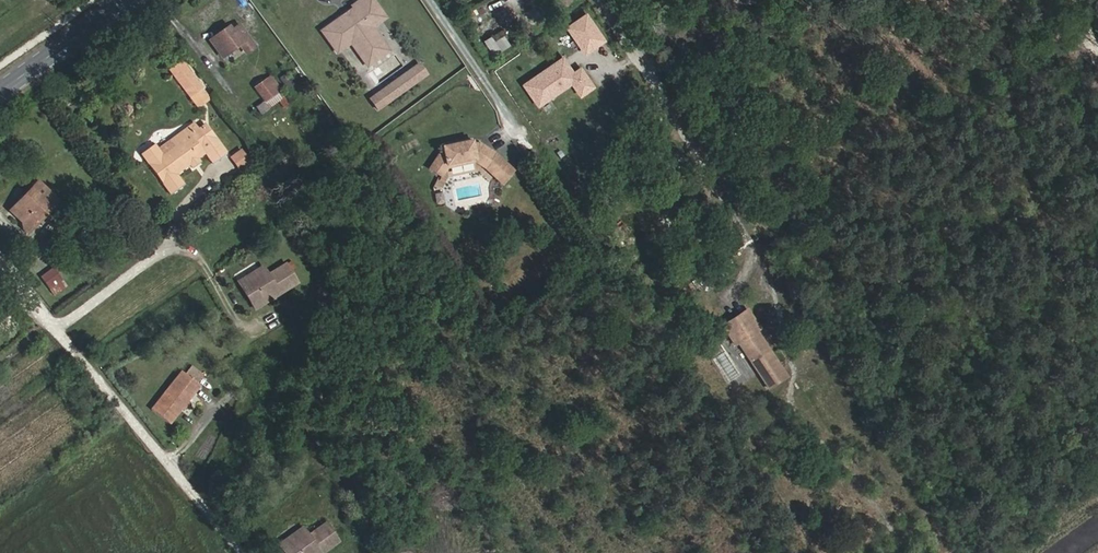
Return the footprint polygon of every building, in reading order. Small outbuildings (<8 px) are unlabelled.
[(370,30),(368,27),(382,17),(369,0),(361,0),(350,8),(352,10),(347,14),(350,17),(343,22),(341,18),(319,34),(333,53),(348,43),(350,46),(361,63),(383,48),(370,30)] [(582,53),(605,39),(588,10),(565,24),(582,53)] [(347,14),(341,18),(343,22),(350,17),(347,14)] [(370,30),(384,20),(382,17),(368,27),(370,30)] [(227,23),(205,39),(219,58),(237,44),(245,53),(255,46),(237,21),(229,27),(227,23)] [(333,53),(335,55),(350,46),(348,43),(333,53)] [(361,63),(365,69),(387,54),(383,48),(361,63)] [(576,79),(562,57),(523,84),(537,105),(576,79)] [(378,113),(429,76),(419,63),(368,100),(378,113)] [(280,91),(282,89),(270,73),(252,86),(264,102),(280,91)] [(209,100),(201,88),(197,91),(203,98),(195,104),(198,108),(209,100)] [(197,91),(189,97),(195,104),(203,98),(197,91)] [(282,108),(289,104),(280,91),(264,102),(268,108),(278,101),(282,108)] [(255,109),(259,115),(268,108),(264,102),(255,109)] [(181,185),(174,175),(188,163),(191,166),(198,160),(196,157),(203,152),(212,163),(226,154),(215,140),(209,144),(198,130),(193,123),(170,140),(174,146),(161,157),(156,151),(142,161),(166,196),(181,185)] [(215,140),(205,125),(198,130),(209,144),(215,140)] [(170,140),(156,151),(161,157),(174,146),(170,140)] [(517,172),(496,153),(481,144),(474,145),(473,141),(462,143),(463,146),(454,148),(454,145),(443,148),(445,156),(439,157),(432,172),(444,179),(449,170),(448,167),(478,161),(478,164),(486,169),(505,186),(517,172)] [(152,146),(138,156),(142,161),(156,151),(152,146)] [(232,154),(238,168),(250,162),(243,148),(232,154)] [(449,170),(478,164),(478,161),(448,167),(449,170)] [(25,193),(28,197),(10,213),(18,222),(20,228),(26,233),(55,203),(35,183),(25,193)] [(25,193),(7,210),(10,213),(28,197),(25,193)] [(276,295),(296,283),(285,265),(269,274),(264,266),(249,276),(254,285),(242,292),(252,309),(271,298),(268,295),(274,291),(276,295)] [(58,280),(50,268),(36,278),(44,289),(58,280)] [(249,276),(236,283),(242,292),(254,285),(249,276)] [(44,289),(49,295),(62,286),(58,280),(44,289)] [(763,325),(755,313),(731,329),(739,341),(743,339),(773,385),(790,373),(760,327),(763,325)] [(197,388),(181,375),(153,409),(169,422),(197,388)] [(295,547),(286,552),(315,552),(316,552),(317,552),(322,552),(337,543),(325,525),(310,536),(304,528),(289,539),(295,547)] [(277,547),(282,552),(286,552),(295,547),(289,539),(277,547)]
